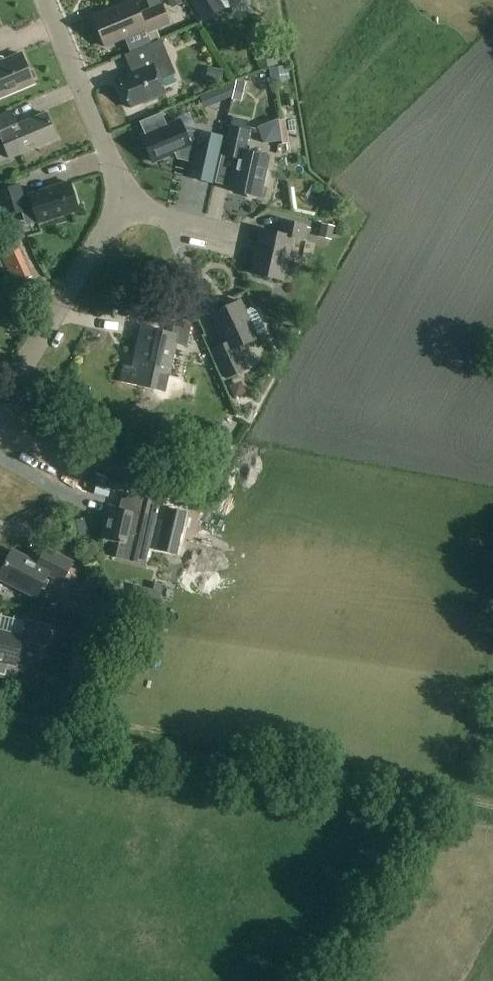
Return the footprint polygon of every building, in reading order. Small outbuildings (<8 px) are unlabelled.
[(94,17),(106,46),(126,37),(146,29),(148,34),(170,25),(162,4),(140,13),(135,0),(134,0),(94,17)] [(183,5),(181,0),(169,0),(172,9),(183,5)] [(206,21),(226,8),(232,9),(233,16),(254,12),(252,0),(192,0),(206,21)] [(131,108),(167,93),(161,79),(176,73),(162,40),(160,41),(153,44),(127,55),(134,72),(119,79),(131,108)] [(273,65),(270,47),(254,49),(256,67),(273,65)] [(33,83),(21,54),(0,63),(0,98),(33,83)] [(209,69),(206,83),(221,86),(224,72),(209,69)] [(238,83),(234,102),(243,104),(247,85),(238,83)] [(10,111),(0,116),(0,140),(8,159),(56,137),(46,114),(17,127),(10,111)] [(162,112),(141,122),(146,134),(142,136),(153,161),(174,152),(180,149),(182,153),(195,156),(199,137),(187,134),(181,120),(180,119),(167,125),(162,112)] [(267,186),(271,183),(272,175),(270,171),(266,170),(269,157),(245,152),(250,131),(230,126),(223,156),(235,158),(228,190),(246,194),(247,198),(252,199),(255,196),(260,197),(263,185),(267,186)] [(259,134),(261,155),(281,153),(279,132),(259,134)] [(195,156),(217,162),(222,139),(200,134),(200,136),(199,137),(195,156)] [(70,183),(23,197),(19,185),(0,191),(0,211),(3,220),(32,211),(36,222),(78,209),(70,183)] [(303,242),(307,227),(282,222),(279,235),(261,232),(252,274),(284,281),(293,240),(303,242)] [(321,222),(319,235),(331,237),(333,224),(321,222)] [(25,266),(10,273),(15,283),(30,277),(25,266)] [(246,312),(241,300),(209,315),(223,344),(212,349),(226,380),(248,370),(238,348),(264,336),(266,330),(258,311),(252,310),(246,312)] [(17,307),(10,311),(17,327),(25,323),(17,307)] [(188,346),(192,326),(174,323),(172,332),(148,327),(139,367),(124,364),(121,381),(156,389),(160,374),(170,376),(177,344),(188,346)] [(241,380),(230,385),(235,397),(246,392),(241,380)] [(107,508),(101,540),(118,544),(116,558),(146,564),(160,504),(161,501),(161,498),(123,490),(119,510),(107,508)] [(161,501),(160,504),(180,509),(183,497),(163,492),(161,498),(161,501)] [(74,562),(45,547),(37,564),(13,552),(0,576),(0,579),(37,598),(48,577),(63,585),(74,562)] [(0,631),(0,675),(5,676),(7,664),(15,666),(21,642),(44,648),(49,627),(26,621),(22,636),(0,631)]
